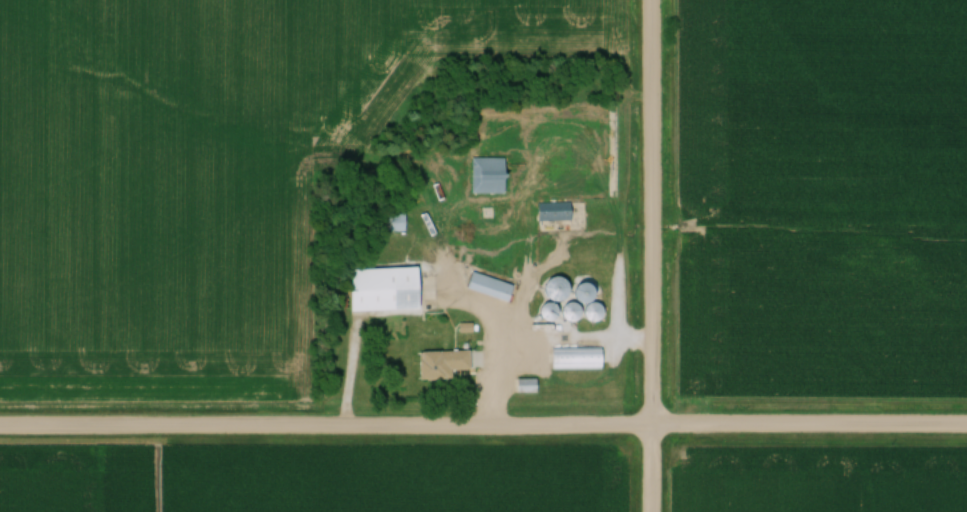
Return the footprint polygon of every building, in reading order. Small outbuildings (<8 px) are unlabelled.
[(502,193),(502,158),(469,158),(469,193),(502,193)] [(533,203),(533,221),(569,221),(569,203),(533,203)] [(389,213),(389,231),(403,231),(403,213),(389,213)] [(344,268),(344,310),(414,309),(414,267),(344,268)] [(510,284),(467,271),(462,288),(505,301),(510,284)] [(551,302),(565,290),(552,274),(538,287),(551,302)] [(569,302),(588,297),(583,282),(565,287),(569,302)] [(560,320),(574,320),(574,303),(560,303),(560,320)] [(581,320),(596,320),(596,303),(581,303),(581,320)] [(601,369),(601,347),(547,347),(547,369),(601,369)] [(449,369),(467,369),(467,350),(415,351),(415,379),(449,379),(449,369)] [(534,392),(534,379),(513,379),(513,392),(534,392)]
